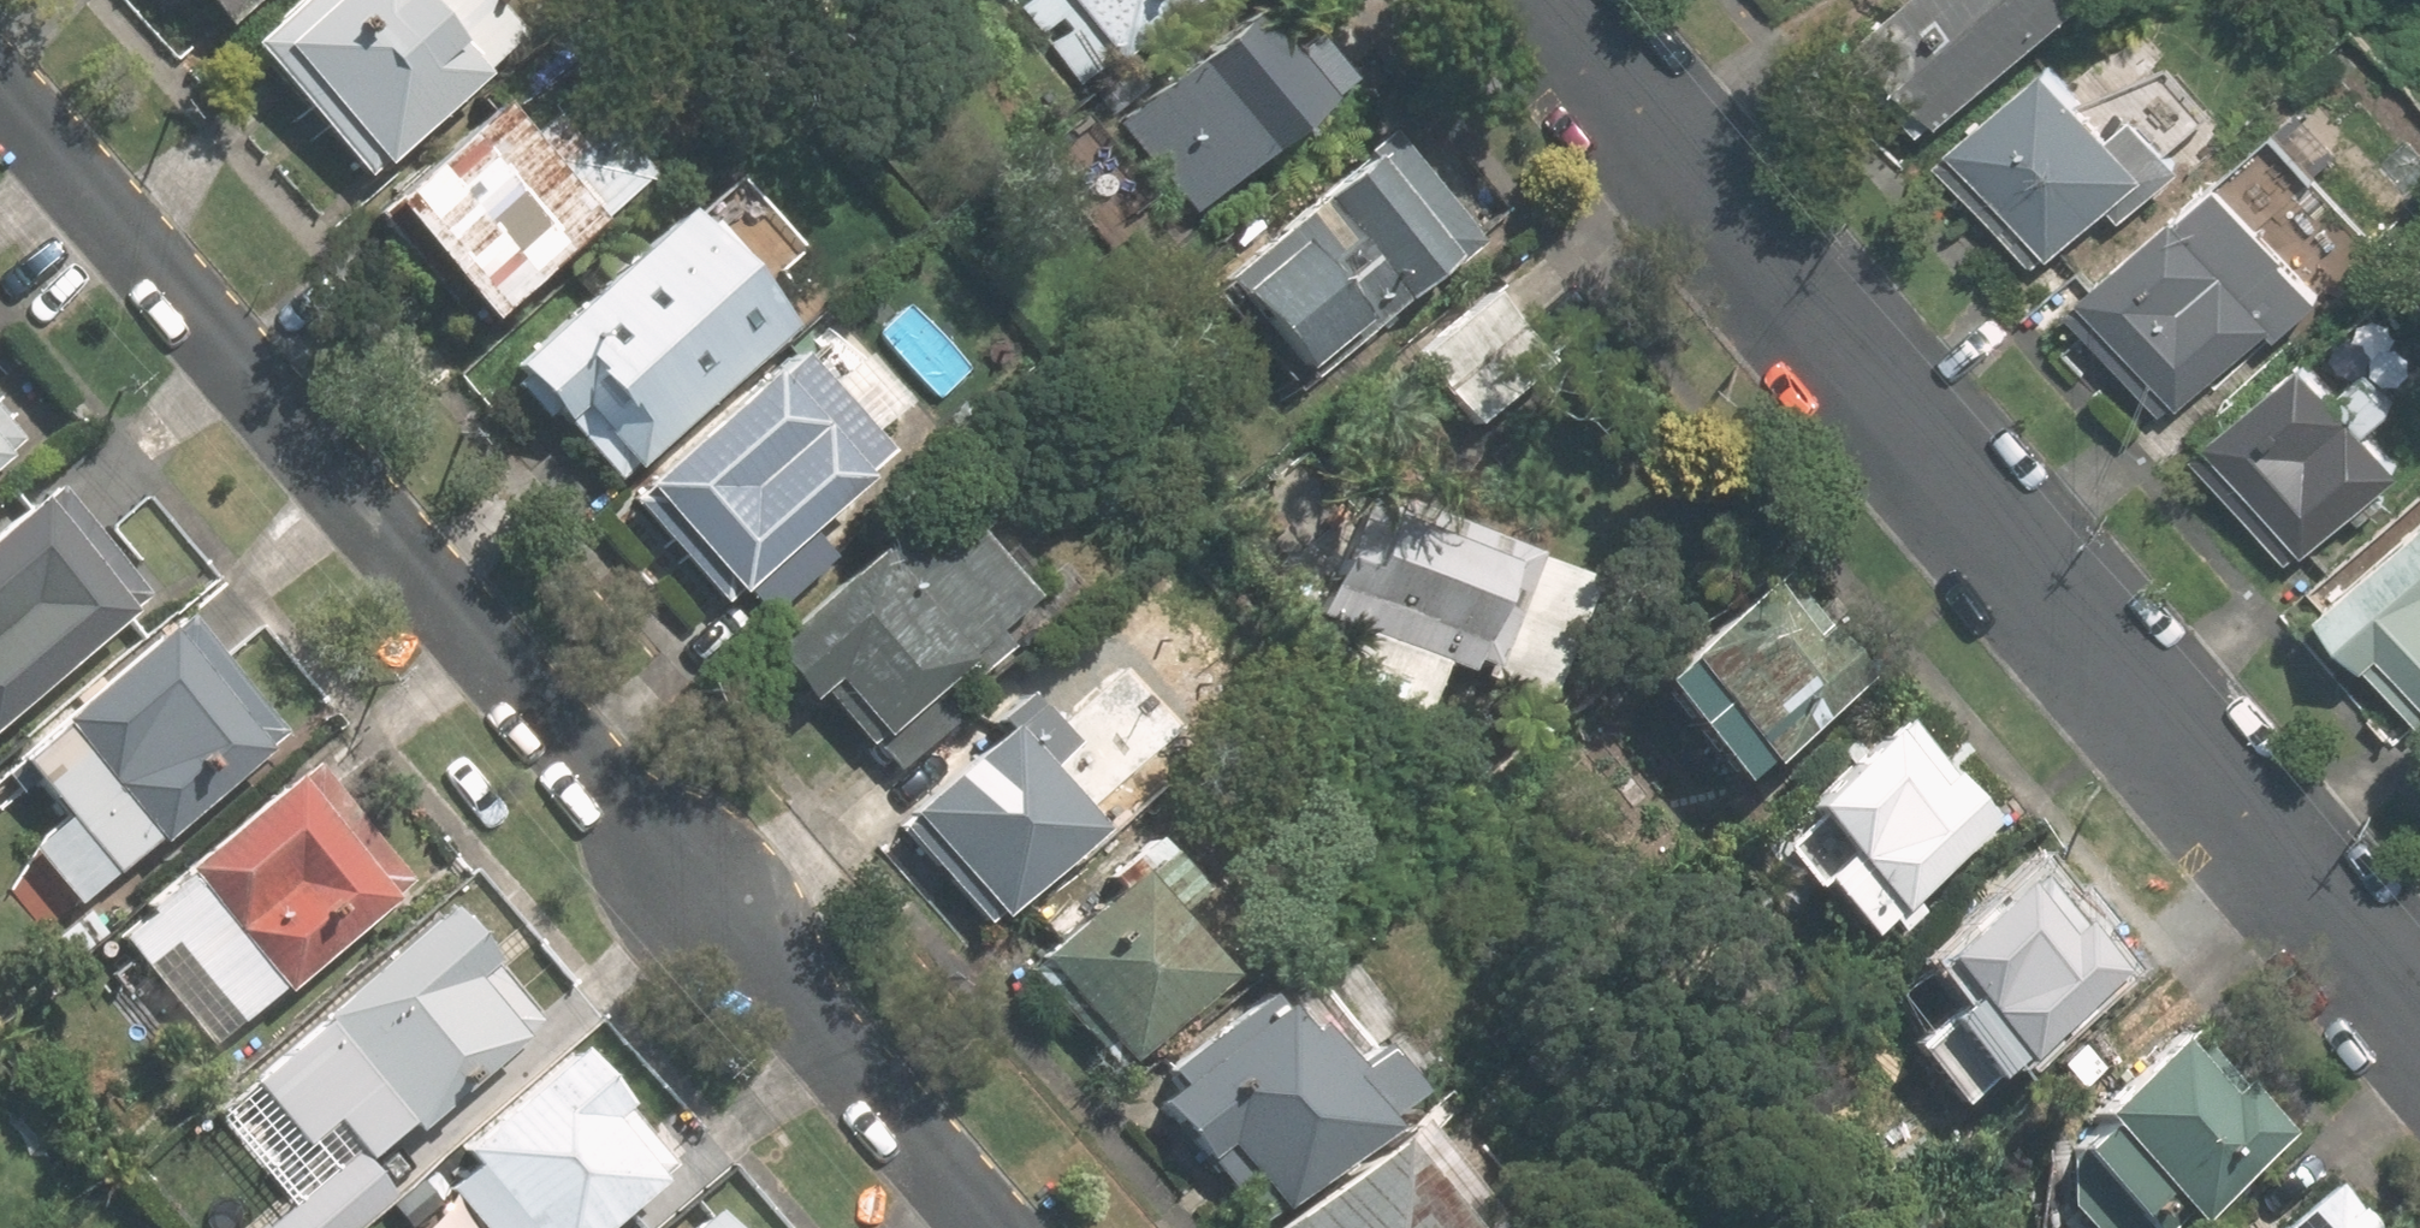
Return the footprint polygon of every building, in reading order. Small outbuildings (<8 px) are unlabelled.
[(240,26),(271,0),(219,0),(240,26)] [(275,42),(382,170),(548,31),(522,0),(325,0),(275,42)] [(1099,92),(1201,0),(1016,0),(1099,92)] [(1305,34),(1276,0),(1256,0),(1120,114),(1203,213),(1351,89),(1371,72),(1325,17),(1305,34)] [(1834,43),(1911,135),(2065,6),(2060,0),(1887,0),(1834,43)] [(2067,97),(2035,57),(1915,152),(2016,279),(2084,225),(2091,233),(2182,161),(2171,148),(2202,123),(2156,67),(2105,107),(2086,82),(2067,97)] [(544,117),(514,85),(397,192),(507,314),(672,164),(624,112),(609,126),(575,89),(544,117)] [(1477,251),(1389,139),(1232,263),(1321,375),(1477,251)] [(2318,293),(2199,155),(2022,306),(2134,436),(2251,337),(2257,344),(2318,293)] [(805,320),(694,199),(518,360),(629,481),(805,320)] [(1564,352),(1505,279),(1425,344),(1484,416),(1564,352)] [(870,339),(836,370),(807,337),(653,477),(753,588),(907,447),(881,418),(915,387),(870,339)] [(2377,474),(2281,371),(2174,456),(2274,570),(2377,474)] [(0,389),(0,470),(40,436),(0,389)] [(169,591),(68,471),(0,528),(0,734),(169,591)] [(1462,663),(1572,701),(1616,573),(1366,487),(1303,669),(1443,717),(1462,663)] [(915,559),(894,532),(771,626),(822,692),(846,674),(890,732),(996,651),(987,638),(1051,589),(987,504),(915,559)] [(2417,504),(2281,613),(2337,684),(2353,672),(2401,733),(2419,717),(2419,508),(2417,504)] [(1814,603),(1789,571),(1676,657),(1762,771),(1889,674),(1827,593),(1814,603)] [(19,752),(121,872),(304,717),(202,597),(19,752)] [(967,860),(957,868),(1007,926),(1127,823),(1078,765),(1099,747),(1040,678),(994,717),(1005,731),(919,804),(967,860)] [(1852,837),(1821,868),(1887,934),(2014,807),(1910,702),(1814,798),(1852,837)] [(432,874),(326,749),(121,923),(227,1048),(432,874)] [(1177,820),(1143,847),(1136,839),(1034,920),(1139,1051),(1241,970),(1182,897),(1216,870),(1177,820)] [(1998,1079),(2034,1045),(2039,1051),(2138,956),(2045,859),(1937,962),(1992,1019),(1964,1044),(1998,1079)] [(412,1113),(421,1123),(551,1011),(512,966),(519,961),(465,898),(264,1071),(325,1141),(339,1128),(348,1138),(358,1130),(373,1146),(412,1113)] [(1325,1004),(1296,968),(1173,1064),(1184,1078),(1167,1092),(1217,1156),(1241,1137),(1293,1203),(1436,1091),(1389,1031),(1373,1044),(1336,995),(1325,1004)] [(2114,1112),(2090,1135),(2160,1209),(2184,1186),(2202,1205),(2212,1195),(2224,1208),(2311,1125),(2205,1013),(2107,1105),(2114,1112)] [(724,1169),(600,1024),(464,1142),(477,1157),(445,1185),(432,1169),(385,1210),(400,1227),(427,1227),(461,1198),(487,1227),(616,1227),(642,1205),(654,1219),(643,1227),(656,1227),(724,1169)] [(1435,1102),(1284,1222),(1289,1227),(1536,1227),(1435,1102)] [(2343,1165),(2281,1216),(2290,1227),(2395,1227),(2343,1165)] [(729,1196),(692,1227),(756,1227),(729,1196)]
